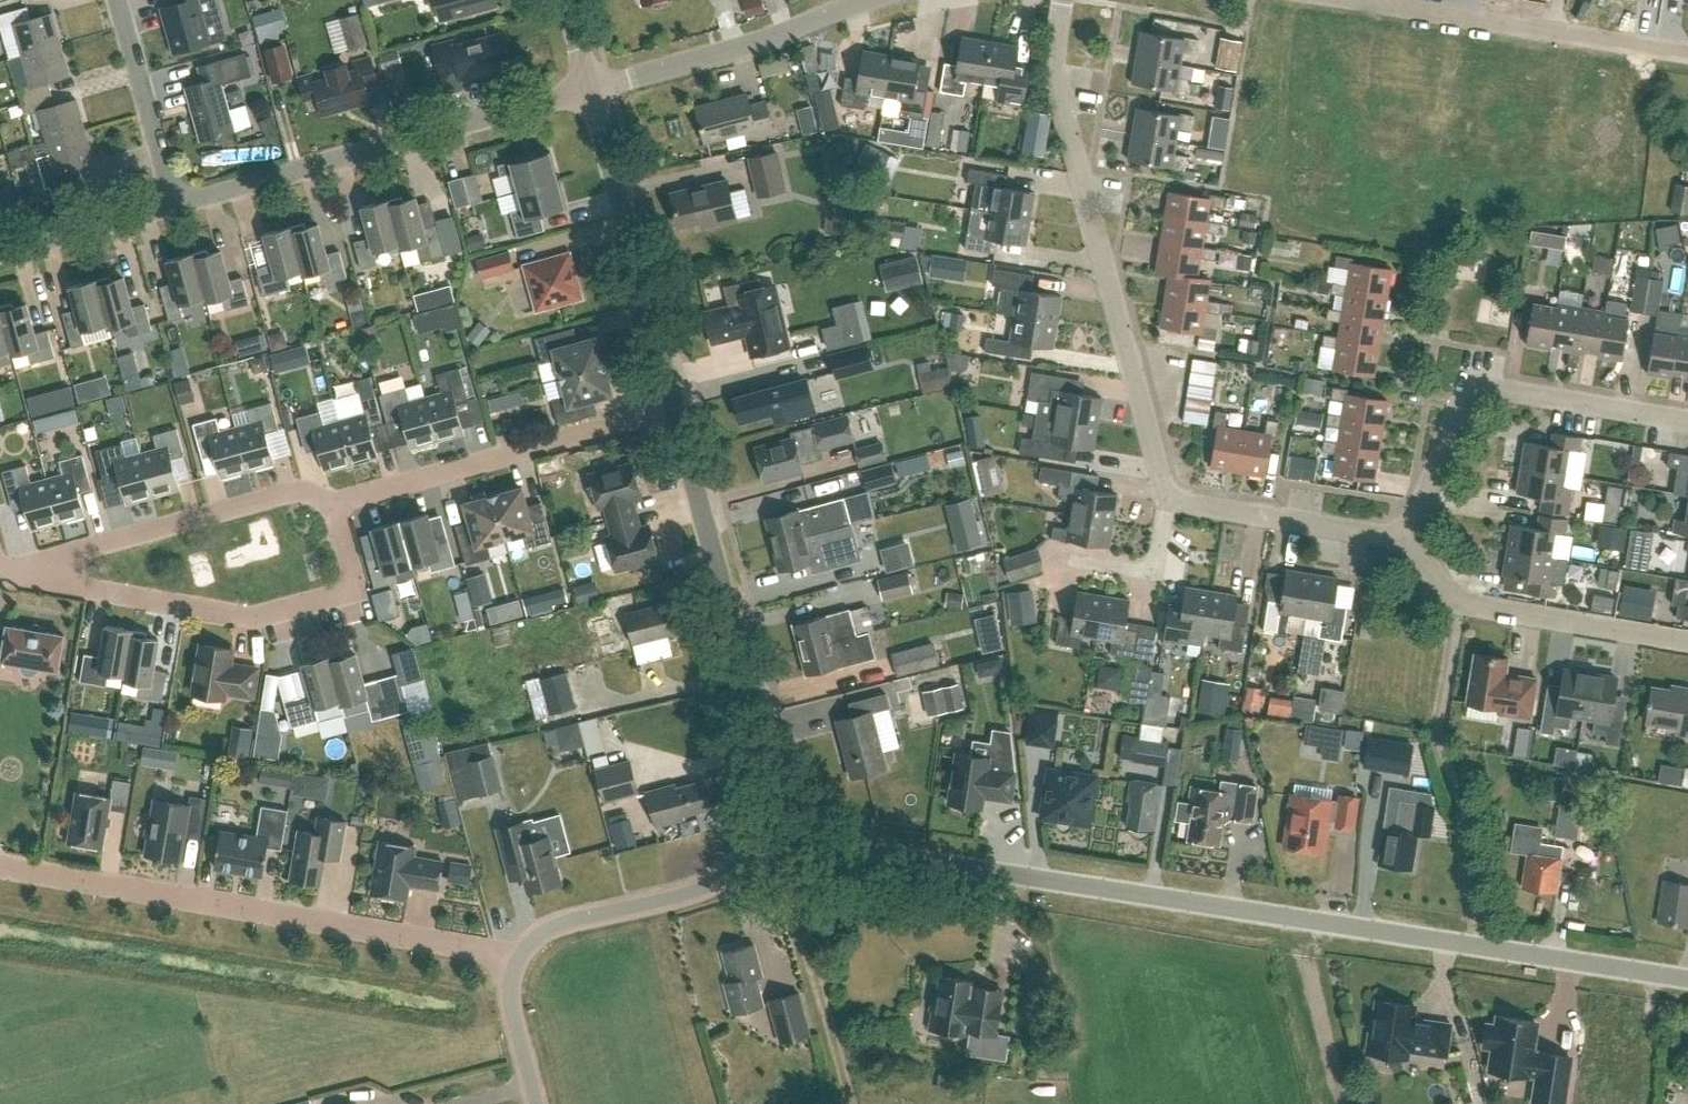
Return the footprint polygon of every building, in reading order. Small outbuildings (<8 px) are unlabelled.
[(163,7),(176,52),(209,43),(229,37),(218,0),(176,0),(176,3),(163,7)] [(440,20),(496,5),(495,0),(434,0),(440,20)] [(748,2),(752,14),(764,11),(761,0),(756,0),(748,2)] [(17,42),(21,56),(60,45),(51,13),(30,19),(26,7),(0,15),(0,31),(4,46),(17,42)] [(269,9),(251,15),(257,35),(276,29),(269,9)] [(342,18),(351,50),(370,44),(361,13),(342,18)] [(1141,32),(1136,58),(1180,65),(1182,52),(1196,55),(1199,40),(1184,37),(1183,39),(1141,32)] [(507,64),(498,33),(455,44),(454,39),(432,45),(439,72),(456,68),(459,81),(478,76),(477,72),(507,64)] [(1225,59),(1235,61),(1239,35),(1229,34),(1225,59)] [(964,95),(966,80),(984,83),(991,41),(963,37),(958,65),(945,63),(940,92),(964,95)] [(984,83),(1000,85),(998,101),(1022,105),(1027,76),(1013,74),(1018,46),(991,41),(984,83)] [(266,48),(275,82),(295,77),(286,43),(266,48)] [(8,59),(16,89),(20,101),(50,93),(47,81),(68,75),(60,45),(21,56),(8,59)] [(382,53),(393,94),(411,89),(400,49),(382,53)] [(865,109),(868,94),(885,97),(892,55),(864,50),(859,78),(847,76),(841,105),(865,109)] [(245,53),(208,64),(197,67),(202,83),(186,87),(201,140),(233,131),(220,85),(251,76),(245,53)] [(885,97),(902,100),(899,115),(923,119),(928,90),(914,88),(919,59),(892,55),(885,97)] [(328,69),(330,78),(300,87),(303,100),(316,96),(322,115),(370,101),(365,84),(377,81),(370,57),(328,69)] [(1192,80),(1178,78),(1180,65),(1136,58),(1132,84),(1174,91),(1174,93),(1189,95),(1192,80)] [(1228,71),(1228,86),(1245,86),(1245,71),(1228,71)] [(1219,86),(1215,107),(1229,109),(1230,99),(1233,88),(1219,86)] [(76,99),(53,105),(50,93),(20,101),(23,114),(36,111),(45,141),(84,130),(76,99)] [(774,131),(766,101),(750,105),(747,94),(697,107),(706,141),(745,131),(747,138),(774,131)] [(836,101),(820,106),(826,130),(842,126),(836,101)] [(1179,115),(1137,108),(1132,134),(1176,141),(1178,128),(1192,131),(1195,116),(1180,113),(1179,115)] [(1027,129),(1051,132),(1053,115),(1029,111),(1027,129)] [(1210,116),(1208,134),(1228,137),(1230,119),(1210,116)] [(272,120),(262,126),(268,138),(279,132),(272,120)] [(814,120),(801,123),(804,134),(817,131),(814,120)] [(961,129),(958,150),(967,151),(970,131),(961,129)] [(44,188),(49,187),(52,195),(83,186),(78,165),(93,161),(84,130),(45,141),(48,153),(42,155),(35,157),(40,176),(44,188)] [(928,131),(926,144),(929,145),(939,147),(941,133),(928,131)] [(1188,157),(1174,154),(1176,141),(1132,134),(1128,160),(1170,167),(1170,169),(1185,172),(1188,157)] [(48,153),(45,141),(8,151),(12,168),(26,164),(24,159),(35,157),(42,155),(48,153)] [(848,142),(828,146),(832,164),(852,160),(848,142)] [(868,143),(860,159),(878,168),(886,151),(868,143)] [(1198,147),(1196,155),(1222,160),(1223,151),(1198,147)] [(780,150),(750,157),(759,197),(789,190),(780,150)] [(550,151),(498,165),(501,176),(512,173),(517,191),(558,180),(550,151)] [(967,182),(992,186),(987,212),(1030,219),(1034,193),(1006,188),(1008,175),(969,169),(967,182)] [(463,177),(448,181),(456,208),(470,204),(463,177)] [(541,216),(566,209),(558,180),(517,191),(522,209),(511,212),(518,238),(545,230),(541,216)] [(1687,205),(1687,184),(1676,182),(1672,202),(1687,205)] [(736,223),(728,186),(674,198),(681,229),(707,223),(708,229),(736,223)] [(1209,198),(1169,192),(1165,219),(1206,226),(1207,220),(1209,205),(1224,208),(1225,197),(1210,194),(1209,198)] [(421,262),(445,255),(437,224),(423,227),(415,198),(403,201),(402,197),(388,200),(401,248),(416,244),(421,262)] [(401,248),(388,200),(362,208),(363,213),(370,237),(354,242),(361,269),(378,264),(374,251),(399,244),(400,248),(401,248)] [(998,241),(1026,245),(1030,219),(987,212),(971,210),(965,249),(995,254),(998,241)] [(1241,213),(1240,224),(1256,226),(1257,215),(1241,213)] [(1201,252),(1202,247),(1205,232),(1219,234),(1221,223),(1207,220),(1206,226),(1165,219),(1160,245),(1201,252)] [(323,284),(347,277),(339,250),(326,254),(318,224),(306,228),(304,223),(291,227),(304,275),(319,270),(323,284)] [(888,223),(886,234),(903,237),(905,225),(888,223)] [(1664,248),(1663,242),(1661,226),(1654,227),(1657,243),(1658,249),(1664,248)] [(303,275),(304,275),(291,227),(264,234),(266,240),(266,239),(273,264),(257,268),(264,295),(291,288),(287,275),(302,271),(303,275)] [(1245,231),(1243,241),(1254,243),(1255,233),(1245,231)] [(1532,231),(1529,244),(1547,247),(1549,233),(1532,231)] [(483,232),(467,237),(471,251),(487,246),(483,232)] [(1273,253),(1290,257),(1293,244),(1275,241),(1273,253)] [(1160,245),(1156,272),(1169,274),(1169,273),(1197,278),(1197,277),(1200,258),(1215,260),(1217,249),(1202,247),(1201,252),(1160,245)] [(226,310),(250,304),(242,277),(229,280),(221,251),(209,254),(207,250),(194,253),(206,301),(222,297),(226,310)] [(482,278),(514,269),(509,252),(477,260),(482,278)] [(206,301),(194,253),(167,261),(169,266),(176,290),(162,294),(170,321),(183,317),(180,304),(205,297),(206,301)] [(569,253),(524,265),(537,311),(582,298),(569,253)] [(1239,254),(1237,267),(1249,269),(1251,256),(1239,254)] [(917,255),(896,261),(903,286),(924,281),(918,258),(917,255)] [(1352,258),(1337,255),(1335,267),(1349,269),(1347,284),(1346,290),(1387,297),(1392,269),(1352,263),(1352,258)] [(1596,255),(1593,271),(1609,274),(1613,259),(1596,255)] [(997,313),(1014,316),(1057,323),(1061,297),(1032,292),(1034,276),(995,270),(992,286),(1001,287),(997,313)] [(1210,279),(1197,277),(1197,278),(1169,273),(1169,274),(1165,300),(1206,306),(1205,312),(1219,314),(1221,303),(1207,300),(1210,279)] [(1632,311),(1644,312),(1649,277),(1637,275),(1632,311)] [(138,334),(152,330),(145,303),(131,307),(123,277),(111,281),(110,276),(96,280),(109,328),(125,323),(128,337),(138,334)] [(1649,277),(1644,312),(1661,315),(1666,279),(1649,277)] [(108,328),(109,328),(96,280),(70,287),(71,293),(72,293),(78,317),(65,321),(72,348),(86,344),(82,330),(107,324),(108,328)] [(1342,316),(1383,323),(1387,297),(1346,290),(1347,284),(1332,282),(1330,293),(1345,295),(1342,310),(1342,316)] [(437,289),(442,305),(456,301),(452,285),(437,289)] [(714,340),(749,332),(755,356),(792,346),(776,285),(730,296),(732,306),(707,313),(714,340)] [(1199,338),(1215,340),(1217,329),(1202,327),(1205,312),(1206,306),(1165,300),(1160,327),(1200,333),(1199,338)] [(846,344),(866,339),(856,302),(837,307),(846,344)] [(0,306),(0,310),(12,354),(27,350),(31,363),(55,357),(48,330),(34,333),(26,304),(14,307),(13,303),(0,306)] [(1556,307),(1533,303),(1526,344),(1551,349),(1552,345),(1551,344),(1557,307),(1556,307)] [(1557,307),(1551,344),(1552,345),(1570,348),(1568,357),(1578,358),(1580,349),(1575,348),(1581,307),(1557,303),(1556,307),(1557,307)] [(442,308),(448,329),(462,326),(456,304),(442,308)] [(1606,311),(1605,311),(1581,307),(1575,348),(1580,349),(1598,352),(1604,315),(1605,315),(1606,311)] [(364,308),(351,312),(354,325),(368,322),(364,308)] [(1378,349),(1383,323),(1342,316),(1342,310),(1328,308),(1326,319),(1341,322),(1338,337),(1337,342),(1378,349)] [(10,350),(11,354),(12,354),(0,310),(0,353),(10,350)] [(1657,314),(1654,332),(1678,336),(1678,332),(1679,332),(1682,313),(1661,310),(1661,315),(1657,314)] [(964,330),(967,313),(954,311),(951,328),(964,330)] [(1598,352),(1597,356),(1622,360),(1629,319),(1605,315),(1604,315),(1598,352)] [(1014,316),(1010,342),(987,338),(985,352),(1022,358),(1024,344),(1053,349),(1057,323),(1014,316)] [(1294,318),(1292,326),(1306,329),(1308,321),(1294,318)] [(375,324),(362,328),(366,340),(379,337),(375,324)] [(476,327),(468,336),(479,345),(487,335),(476,327)] [(560,378),(605,365),(597,337),(578,342),(574,328),(535,338),(542,363),(555,360),(560,378)] [(1654,332),(1647,373),(1672,377),(1673,374),(1672,373),(1678,336),(1654,332)] [(1678,332),(1678,336),(1672,373),(1673,374),(1687,376),(1687,334),(1678,332)] [(1333,369),(1374,376),(1378,349),(1337,342),(1338,337),(1324,334),(1322,346),(1336,348),(1333,369)] [(254,351),(267,348),(263,335),(250,338),(254,351)] [(1249,339),(1247,351),(1257,353),(1259,340),(1249,339)] [(875,369),(869,344),(829,355),(836,380),(875,369)] [(183,347),(169,351),(176,376),(190,372),(183,347)] [(275,373),(292,369),(287,350),(270,354),(275,373)] [(139,352),(123,355),(128,383),(145,380),(139,352)] [(969,355),(946,352),(951,369),(962,371),(967,367),(969,355)] [(265,355),(252,359),(255,372),(268,368),(265,355)] [(1578,358),(1568,357),(1567,366),(1577,368),(1578,358)] [(1191,371),(1215,375),(1217,363),(1193,359),(1191,371)] [(1242,364),(1240,385),(1257,386),(1259,366),(1242,364)] [(613,394),(605,365),(560,378),(565,396),(552,399),(559,424),(598,413),(594,399),(613,394)] [(946,367),(928,371),(932,387),(950,383),(946,367)] [(455,403),(468,399),(460,368),(436,375),(441,392),(425,397),(437,440),(463,432),(455,403)] [(1189,384),(1213,388),(1215,375),(1191,372),(1189,384)] [(1028,400),(1057,405),(1055,417),(1098,424),(1102,398),(1072,393),(1074,380),(1032,373),(1028,400)] [(98,396),(92,377),(78,382),(83,400),(98,396)] [(773,409),(775,418),(810,409),(806,393),(808,388),(805,377),(769,386),(769,384),(734,393),(740,417),(773,409)] [(1301,377),(1299,389),(1319,393),(1322,381),(1301,377)] [(177,382),(183,404),(197,400),(191,378),(177,382)] [(1187,396),(1211,400),(1213,388),(1189,384),(1187,396)] [(70,386),(28,398),(33,415),(75,403),(70,386)] [(425,397),(412,400),(408,387),(396,390),(380,395),(387,422),(403,417),(411,447),(437,440),(425,397)] [(1383,428),(1387,401),(1347,394),(1348,389),(1333,387),(1331,398),(1345,400),(1343,415),(1342,421),(1383,428)] [(121,395),(107,399),(112,416),(125,412),(121,395)] [(503,395),(490,399),(493,411),(506,408),(503,395)] [(370,427),(383,423),(375,396),(362,400),(365,413),(340,420),(352,463),(378,456),(370,427)] [(1209,413),(1211,401),(1187,397),(1185,409),(1209,413)] [(266,433),(279,430),(272,402),(248,409),(251,422),(236,427),(248,470),(274,463),(266,433)] [(76,408),(32,420),(36,433),(79,421),(76,408)] [(1298,409),(1296,423),(1308,425),(1310,411),(1298,409)] [(859,437),(877,432),(871,410),(853,416),(859,437)] [(1183,422),(1207,426),(1209,414),(1185,410),(1183,422)] [(352,463),(340,420),(324,425),(320,411),(297,418),(304,445),(317,441),(326,471),(352,463)] [(1218,427),(1211,467),(1238,472),(1245,430),(1225,427),(1227,413),(1216,411),(1213,427),(1218,427)] [(1342,421),(1343,415),(1328,413),(1326,424),(1341,427),(1338,442),(1337,447),(1379,454),(1383,428),(1342,421)] [(1060,445),(1093,450),(1098,424),(1055,417),(1037,414),(1032,440),(1022,438),(1019,454),(1058,460),(1060,445)] [(758,449),(766,479),(803,469),(801,463),(823,457),(821,448),(855,439),(849,416),(792,432),(794,440),(758,449)] [(248,470),(236,427),(220,431),(217,417),(193,424),(200,451),(214,447),(222,477),(248,470)] [(1238,472),(1265,476),(1272,436),(1276,437),(1278,421),(1267,419),(1265,434),(1245,430),(1238,472)] [(171,459),(184,455),(177,428),(153,435),(157,448),(141,453),(153,496),(179,488),(171,459)] [(982,430),(968,432),(971,447),(984,445),(982,430)] [(1551,446),(1525,442),(1521,467),(1564,475),(1569,450),(1579,451),(1581,438),(1553,433),(1551,446)] [(137,436),(123,440),(124,443),(128,456),(141,453),(137,436)] [(1333,474),(1374,481),(1379,454),(1337,447),(1338,442),(1324,440),(1322,451),(1336,453),(1333,474)] [(141,453),(128,456),(124,443),(96,451),(103,478),(119,473),(127,503),(153,496),(141,453)] [(858,450),(861,464),(887,457),(883,443),(858,450)] [(961,450),(946,453),(949,466),(964,463),(961,450)] [(1687,495),(1687,455),(1669,452),(1667,466),(1678,468),(1674,493),(1687,495)] [(927,453),(898,460),(902,475),(931,467),(927,453)] [(62,474),(47,478),(59,521),(85,514),(76,485),(90,481),(82,454),(58,461),(62,474)] [(554,456),(536,461),(541,478),(555,474),(552,466),(556,465),(554,456)] [(994,456),(977,460),(986,495),(1003,491),(994,456)] [(1290,457),(1287,474),(1310,478),(1313,460),(1290,457)] [(834,460),(835,472),(858,471),(858,459),(834,460)] [(893,461),(863,469),(868,488),(898,481),(893,461)] [(610,521),(635,513),(631,498),(642,496),(633,463),(590,475),(599,507),(605,506),(610,521)] [(59,521),(47,478),(31,483),(26,465),(2,471),(11,503),(24,499),(33,529),(59,521)] [(1630,471),(1630,480),(1636,486),(1645,486),(1651,480),(1651,471),(1645,465),(1636,465),(1630,471)] [(1073,472),(1042,467),(1039,482),(1060,486),(1058,499),(1073,502),(1071,514),(1113,521),(1117,495),(1070,487),(1073,472)] [(1573,488),(1562,487),(1564,475),(1521,467),(1516,493),(1542,497),(1540,511),(1569,515),(1573,488)] [(527,547),(552,540),(541,502),(527,506),(521,486),(493,494),(505,539),(523,534),(527,547)] [(872,490),(848,496),(854,521),(878,515),(872,490)] [(487,544),(505,539),(493,494),(464,502),(470,522),(455,526),(466,564),(491,557),(487,544)] [(770,524),(767,525),(773,545),(805,536),(827,531),(826,530),(830,529),(830,531),(851,526),(844,498),(769,518),(770,524)] [(1686,520),(1675,519),(1673,533),(1687,535),(1687,506),(1686,520)] [(434,538),(427,513),(400,520),(412,565),(428,561),(431,572),(456,565),(447,535),(434,538)] [(603,513),(592,516),(595,523),(605,520),(603,513)] [(616,570),(659,558),(650,526),(639,528),(635,513),(610,521),(614,535),(607,537),(616,570)] [(1052,538),(1109,547),(1113,521),(1071,514),(1068,528),(1054,526),(1052,538)] [(1537,528),(1511,524),(1507,549),(1551,557),(1555,532),(1565,533),(1568,520),(1540,515),(1537,528)] [(412,565),(400,520),(373,528),(380,553),(366,557),(375,587),(400,580),(397,569),(412,565)] [(976,521),(953,527),(959,549),(981,543),(976,521)] [(1600,525),(1598,540),(1625,544),(1627,529),(1600,525)] [(805,536),(773,545),(778,564),(781,563),(782,569),(810,562),(813,571),(861,558),(852,526),(851,526),(830,531),(830,529),(826,530),(827,531),(805,536)] [(883,553),(887,570),(913,563),(909,546),(883,553)] [(1629,547),(1626,565),(1647,568),(1650,550),(1629,547)] [(1527,593),(1555,597),(1558,598),(1563,571),(1549,568),(1551,557),(1507,549),(1503,575),(1529,579),(1527,593)] [(1004,561),(1011,580),(1042,569),(1036,550),(1004,561)] [(1616,589),(1619,571),(1609,569),(1606,588),(1616,589)] [(1287,635),(1290,614),(1306,617),(1313,574),(1286,570),(1282,598),(1268,596),(1263,631),(1287,635)] [(904,571),(878,578),(882,595),(908,589),(904,571)] [(485,572),(467,578),(476,607),(494,601),(485,572)] [(1334,607),(1339,578),(1313,574),(1306,617),(1321,619),(1318,638),(1324,639),(1342,642),(1347,609),(1334,607)] [(1679,605),(1677,617),(1687,619),(1687,579),(1676,577),(1671,604),(1679,605)] [(591,582),(574,586),(578,602),(595,597),(591,582)] [(1618,614),(1642,618),(1647,588),(1623,584),(1618,614)] [(565,587),(529,597),(533,615),(555,609),(554,605),(568,601),(565,587)] [(1212,592),(1186,587),(1181,615),(1168,613),(1163,640),(1205,646),(1207,634),(1205,634),(1212,592)] [(1010,612),(1036,609),(1034,589),(1008,593),(1010,612)] [(1104,596),(1078,592),(1073,620),(1060,618),(1055,644),(1079,648),(1081,636),(1097,639),(1104,596)] [(1207,634),(1220,637),(1218,648),(1242,652),(1246,626),(1233,624),(1238,596),(1212,592),(1205,634),(1207,634)] [(393,593),(376,597),(381,616),(398,611),(393,593)] [(952,593),(951,606),(961,607),(963,594),(952,593)] [(1593,594),(1591,610),(1612,613),(1615,597),(1593,594)] [(1097,639),(1112,641),(1110,653),(1152,660),(1157,627),(1126,622),(1130,601),(1104,596),(1097,639)] [(688,632),(687,627),(680,601),(627,614),(635,646),(688,632)] [(500,604),(488,608),(493,624),(505,621),(500,604)] [(798,628),(795,629),(800,649),(833,640),(868,632),(874,631),(867,605),(851,609),(850,608),(796,622),(798,628)] [(479,608),(473,609),(478,625),(484,624),(479,608)] [(1302,635),(1297,670),(1318,674),(1324,639),(1318,638),(1321,619),(1306,617),(1302,635)] [(475,618),(463,621),(466,631),(478,628),(475,618)] [(413,626),(408,635),(417,643),(432,639),(427,622),(413,626)] [(1373,624),(1362,622),(1359,638),(1371,639),(1373,624)] [(38,671),(38,666),(58,670),(64,635),(7,626),(1,660),(21,664),(20,668),(22,672),(26,675),(30,676),(35,674),(38,671)] [(80,681),(107,686),(109,672),(124,675),(124,679),(133,631),(106,626),(105,631),(105,632),(101,656),(85,654),(80,681)] [(162,700),(167,672),(153,670),(158,640),(146,638),(147,633),(133,631),(124,679),(140,682),(138,696),(162,700)] [(507,631),(494,634),(497,646),(510,643),(507,631)] [(1001,631),(981,636),(985,652),(1006,647),(1001,631)] [(800,649),(805,668),(808,667),(810,673),(874,656),(868,632),(833,640),(800,649)] [(935,642),(893,653),(899,676),(941,665),(935,642)] [(201,644),(198,663),(194,666),(192,675),(195,679),(193,694),(224,699),(225,692),(253,697),(258,669),(230,664),(232,650),(201,644)] [(372,677),(384,675),(378,651),(367,654),(372,677)] [(373,721),(410,710),(400,673),(364,683),(356,654),(344,657),(342,653),(329,656),(345,717),(370,710),(373,721)] [(1537,679),(1506,674),(1508,659),(1475,654),(1467,702),(1510,710),(1509,715),(1530,718),(1537,679)] [(345,717),(329,656),(302,664),(304,669),(311,693),(284,701),(291,727),(343,713),(344,717),(345,717)] [(1002,657),(990,659),(993,673),(1005,671),(1002,657)] [(1134,663),(1129,700),(1148,703),(1150,692),(1153,670),(1154,666),(1134,663)] [(1569,729),(1571,716),(1583,718),(1590,673),(1564,669),(1560,695),(1547,692),(1540,732),(1554,734),(1555,727),(1569,729)] [(1153,670),(1150,692),(1163,695),(1167,673),(1153,670)] [(542,679),(551,714),(578,706),(568,672),(542,679)] [(1583,718),(1594,720),(1592,733),(1606,735),(1605,743),(1619,745),(1625,705),(1612,703),(1616,677),(1590,673),(1583,718)] [(961,683),(925,691),(930,715),(966,707),(961,683)] [(1323,686),(1319,708),(1338,711),(1339,711),(1343,690),(1341,689),(1323,686)] [(1681,688),(1680,692),(1652,688),(1647,721),(1678,726),(1677,733),(1687,735),(1687,689),(1681,688)] [(1247,701),(1246,712),(1260,714),(1261,703),(1263,704),(1265,691),(1251,689),(1249,702),(1247,701)] [(1203,690),(1199,711),(1226,716),(1230,694),(1203,690)] [(886,768),(872,712),(890,708),(886,693),(849,703),(853,717),(838,721),(852,777),(886,768)] [(1293,705),(1291,718),(1313,722),(1316,702),(1294,699),(1293,705)] [(1273,702),(1271,715),(1291,718),(1293,705),(1273,702)] [(274,710),(261,708),(254,755),(264,756),(266,740),(281,736),(274,710)] [(71,711),(68,731),(106,737),(110,718),(71,711)] [(607,750),(603,717),(584,720),(589,753),(607,750)] [(1032,718),(1028,742),(1052,746),(1056,722),(1032,718)] [(123,722),(120,740),(160,746),(164,722),(145,719),(144,725),(123,722)] [(579,725),(560,729),(565,749),(583,745),(579,725)] [(1240,759),(1244,729),(1228,727),(1224,757),(1240,759)] [(1516,727),(1514,739),(1531,741),(1533,730),(1516,727)] [(981,808),(983,796),(1010,800),(1015,772),(1011,731),(993,729),(990,742),(974,740),(971,756),(957,753),(949,803),(952,804),(955,808),(965,809),(969,806),(981,808)] [(556,730),(545,732),(549,746),(559,743),(556,730)] [(1346,730),(1344,747),(1358,749),(1361,732),(1346,730)] [(1169,741),(1139,737),(1136,762),(1136,763),(1165,767),(1169,741)] [(1365,765),(1409,773),(1414,746),(1369,738),(1365,765)] [(232,741),(229,757),(248,760),(251,744),(232,741)] [(377,750),(375,765),(405,768),(408,747),(393,745),(392,752),(377,750)] [(145,747),(142,765),(158,767),(161,750),(145,747)] [(123,751),(122,762),(134,763),(135,753),(123,751)] [(470,760),(479,795),(504,789),(495,753),(470,760)] [(439,758),(415,765),(422,790),(445,783),(439,758)] [(606,801),(642,792),(633,759),(597,769),(606,801)] [(1662,764),(1659,781),(1682,785),(1684,768),(1662,764)] [(263,766),(261,782),(290,787),(293,771),(263,766)] [(1048,769),(1041,817),(1089,825),(1097,776),(1048,769)] [(1545,774),(1541,797),(1563,800),(1566,778),(1545,774)] [(298,775),(295,793),(308,795),(311,777),(298,775)] [(114,779),(111,797),(77,792),(68,842),(102,847),(109,809),(126,812),(131,782),(114,779)] [(1155,831),(1162,784),(1131,779),(1127,802),(1131,802),(1127,827),(1155,831)] [(682,815),(710,808),(703,780),(674,787),(673,783),(646,790),(655,827),(683,819),(682,815)] [(1258,787),(1224,782),(1223,791),(1192,786),(1189,803),(1179,802),(1176,819),(1191,821),(1188,839),(1219,844),(1224,812),(1234,814),(1233,819),(1252,821),(1258,787)] [(1295,784),(1286,847),(1324,853),(1328,821),(1338,823),(1337,827),(1353,829),(1358,798),(1342,796),(1341,803),(1331,801),(1311,798),(1313,787),(1295,784)] [(181,861),(186,829),(201,831),(207,796),(191,794),(189,803),(155,797),(151,818),(148,818),(145,836),(148,836),(145,855),(181,861)] [(444,800),(444,825),(465,826),(465,800),(444,800)] [(1378,864),(1412,870),(1418,834),(1430,836),(1435,807),(1401,801),(1396,830),(1385,828),(1378,864)] [(1582,804),(1560,801),(1555,836),(1577,839),(1582,804)] [(256,838),(220,832),(214,867),(263,875),(267,848),(281,850),(288,811),(262,806),(256,838)] [(547,836),(553,857),(570,852),(560,814),(534,821),(533,820),(523,822),(525,829),(528,842),(547,836)] [(315,833),(298,831),(290,879),(321,884),(325,856),(340,859),(347,822),(318,817),(315,833)] [(523,822),(498,829),(511,879),(525,875),(529,891),(560,882),(553,857),(547,836),(528,842),(525,829),(523,822)] [(615,839),(629,839),(630,822),(615,822),(615,839)] [(1511,835),(1508,852),(1528,855),(1529,853),(1538,855),(1540,843),(1540,839),(1511,835)] [(414,856),(416,847),(380,841),(371,893),(407,899),(409,885),(438,889),(443,861),(414,856)] [(1556,892),(1564,847),(1540,843),(1538,855),(1529,853),(1528,855),(1523,887),(1556,892)] [(469,883),(472,866),(451,862),(448,880),(469,883)] [(1664,881),(1658,922),(1687,927),(1687,884),(1664,881)] [(762,975),(753,944),(722,953),(730,983),(723,985),(730,1014),(762,1005),(757,985),(754,986),(751,977),(762,975)] [(995,1034),(1002,990),(972,986),(972,981),(941,976),(938,995),(934,995),(932,1010),(939,1011),(936,1030),(964,1034),(965,1030),(995,1034)] [(770,999),(781,1043),(813,1035),(802,991),(770,999)] [(1372,1033),(1369,1033),(1366,1053),(1407,1059),(1408,1050),(1446,1056),(1450,1025),(1413,1020),(1415,1006),(1377,1001),(1372,1033)] [(1492,1064),(1491,1070),(1510,1073),(1528,1076),(1528,1073),(1539,1074),(1534,1103),(1562,1103),(1570,1057),(1542,1052),(1542,1055),(1531,1054),(1536,1023),(1499,1017),(1497,1027),(1488,1026),(1485,1045),(1495,1047),(1492,1064)]
